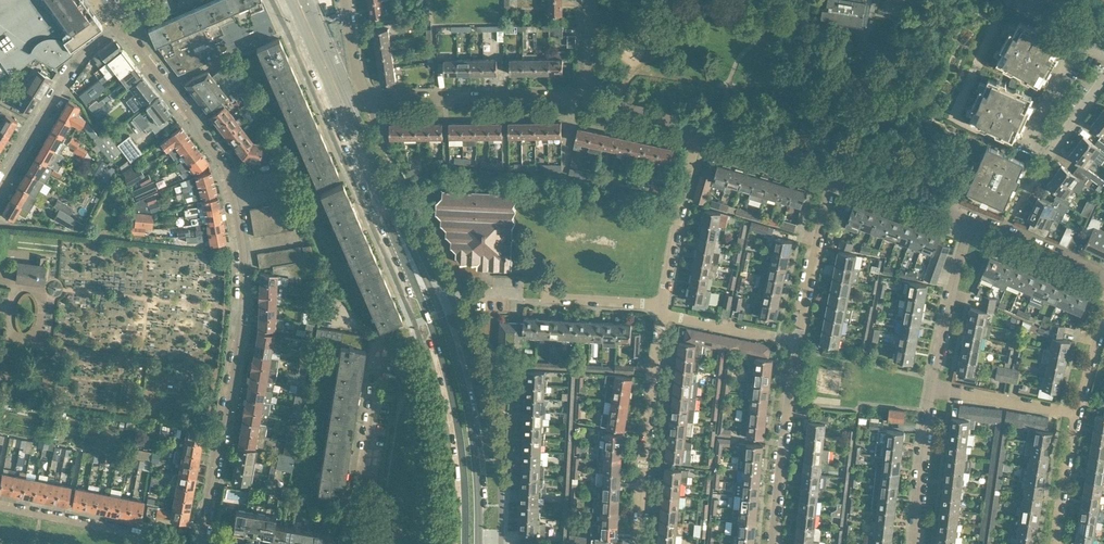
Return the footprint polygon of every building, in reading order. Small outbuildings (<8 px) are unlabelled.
[(94,14),(84,0),(0,0),(0,60),(10,74),(37,55),(56,65),(94,35),(92,33),(102,26),(94,14)] [(228,0),(210,0),(209,1),(232,52),(247,45),(228,0)] [(253,17),(245,0),(228,0),(247,45),(262,39),(257,28),(253,17)] [(263,0),(245,0),(253,17),(267,11),(263,0)] [(384,4),(391,3),(390,0),(380,0),(370,2),(372,17),(386,15),(384,4)] [(562,0),(542,0),(542,3),(549,3),(549,14),(563,14),(562,0)] [(827,3),(830,3),(829,8),(823,7),(821,17),(863,23),(867,24),(872,0),(828,0),(827,3)] [(232,52),(209,1),(194,7),(194,10),(210,46),(201,50),(207,63),(232,52)] [(210,46),(194,10),(194,7),(178,14),(200,65),(207,63),(201,50),(210,46)] [(253,17),(257,28),(272,22),(267,11),(253,17)] [(200,65),(178,14),(168,19),(162,21),(163,23),(170,39),(176,53),(185,72),(200,65)] [(170,39),(163,23),(162,21),(157,23),(146,28),(150,38),(152,37),(156,45),(166,58),(179,75),(185,72),(176,53),(170,39)] [(1055,56),(1058,50),(1061,44),(1053,40),(1053,37),(1047,34),(1043,34),(1037,31),(1036,28),(1028,24),(1027,25),(1020,21),(1013,33),(1010,31),(1000,50),(1003,51),(997,63),(1004,67),(1004,68),(1011,73),(1014,72),(1021,76),(1022,78),(1028,82),(1031,81),(1038,85),(1045,74),(1047,75),(1057,57),(1055,56)] [(277,32),(272,22),(257,28),(262,39),(277,32)] [(537,30),(536,25),(523,25),(523,30),(524,38),(527,38),(527,30),(537,30)] [(563,35),(563,25),(549,25),(549,30),(550,30),(550,36),(563,35)] [(391,42),(389,28),(374,30),(376,44),(391,42)] [(294,72),(280,38),(257,48),(271,82),(294,72)] [(100,67),(122,50),(114,39),(93,56),(97,61),(96,62),(100,67)] [(393,54),(391,42),(376,44),(378,57),(393,54)] [(433,61),(433,48),(420,50),(422,62),(429,61),(433,61)] [(105,74),(128,57),(122,50),(100,67),(105,74)] [(549,51),(549,57),(550,57),(550,73),(563,73),(563,60),(566,59),(566,50),(549,51)] [(395,67),(393,54),(378,57),(380,70),(395,67)] [(96,82),(80,94),(86,103),(106,87),(102,83),(107,78),(107,79),(116,72),(120,77),(126,73),(135,66),(134,65),(128,57),(105,74),(104,74),(104,75),(105,75),(99,79),(98,80),(96,82)] [(550,57),(549,57),(537,58),(537,73),(550,73),(550,57)] [(471,74),(471,58),(458,59),(458,74),(471,74)] [(484,74),(484,58),(471,58),(471,74),(484,74)] [(498,74),(497,58),(484,58),(484,74),(498,74)] [(524,58),(511,58),(511,74),(524,73),(524,58)] [(537,58),(524,58),(524,73),(537,73),(537,58)] [(458,74),(458,59),(445,59),(445,74),(458,74)] [(244,81),(229,63),(212,76),(227,94),(244,81)] [(97,101),(89,107),(93,112),(101,106),(127,86),(133,81),(142,75),(136,67),(135,66),(126,73),(120,77),(124,82),(109,93),(109,94),(98,102),(97,101)] [(397,80),(395,67),(380,70),(381,83),(397,80)] [(52,80),(52,79),(45,75),(46,73),(41,69),(39,71),(37,70),(26,88),(23,86),(13,102),(31,113),(52,80)] [(212,76),(208,71),(194,77),(185,83),(207,110),(227,94),(212,76)] [(91,75),(96,82),(99,79),(94,72),(91,75)] [(309,105),(294,72),(271,82),(286,115),(309,105)] [(151,87),(143,77),(130,88),(135,95),(129,99),(131,102),(137,98),(135,96),(136,95),(143,90),(145,93),(151,87)] [(1027,109),(1029,103),(1032,97),(1024,93),(1023,91),(1017,88),(1014,89),(1007,86),(1006,83),(998,79),(997,81),(989,78),(983,90),(981,89),(972,108),(975,109),(970,121),(978,125),(977,126),(985,130),(988,129),(995,132),(996,135),(1002,138),(1005,136),(1013,140),(1018,128),(1021,129),(1030,110),(1027,109)] [(244,93),(248,89),(244,84),(230,95),(234,100),(244,93)] [(135,111),(157,94),(151,87),(145,93),(143,90),(136,95),(135,96),(137,98),(131,102),(129,104),(135,111)] [(142,124),(166,106),(159,98),(147,107),(150,111),(144,116),(141,111),(135,116),(142,124)] [(80,106),(70,100),(61,116),(76,125),(77,125),(81,127),(86,119),(76,113),(80,106)] [(233,114),(229,110),(232,108),(227,101),(215,110),(214,113),(211,116),(214,120),(213,121),(217,126),(233,114)] [(324,139),(309,105),(286,115),(301,149),(324,139)] [(93,112),(98,118),(106,112),(101,106),(93,112)] [(172,114),(166,106),(142,124),(147,132),(152,128),(155,132),(169,122),(166,118),(172,114)] [(919,126),(923,112),(916,111),(913,124),(919,126)] [(18,121),(6,114),(2,120),(0,119),(0,130),(9,135),(18,121)] [(240,123),(241,124),(243,121),(240,116),(237,120),(233,114),(217,126),(221,131),(222,130),(226,135),(240,123)] [(254,119),(251,115),(246,118),(243,121),(245,123),(248,121),(250,123),(254,119)] [(72,133),(76,125),(61,116),(52,130),(63,136),(64,135),(66,136),(68,133),(66,131),(66,130),(72,133)] [(1098,116),(1091,126),(1103,135),(1100,140),(1103,143),(1103,120),(1098,116)] [(83,125),(88,132),(103,151),(110,160),(122,151),(123,150),(117,144),(109,134),(105,129),(98,135),(93,128),(88,121),(83,125)] [(476,144),(476,138),(476,122),(463,123),(463,144),(476,144)] [(489,137),(489,122),(476,122),(476,138),(489,137)] [(502,137),(502,122),(489,122),(489,137),(490,137),(490,142),(495,142),(494,137),(502,137)] [(522,137),(522,122),(509,122),(509,137),(522,137)] [(535,137),(535,122),(522,122),(522,137),(535,137)] [(549,142),(549,122),(535,122),(535,137),(543,137),(543,142),(549,142)] [(562,137),(562,122),(549,122),(549,142),(554,142),(554,137),(562,137)] [(232,145),(247,133),(241,124),(240,123),(226,135),(229,139),(228,140),(232,145)] [(403,138),(403,123),(390,123),(390,138),(403,138)] [(416,138),(416,123),(403,123),(403,138),(416,138)] [(430,138),(430,123),(416,123),(416,138),(430,138)] [(443,138),(443,123),(430,123),(430,138),(443,138)] [(463,123),(449,123),(450,144),(463,144),(463,123)] [(182,127),(161,143),(167,151),(169,150),(170,150),(189,136),(182,127)] [(589,144),(592,130),(578,127),(575,141),(574,148),(581,149),(582,143),(589,144)] [(9,135),(0,130),(0,148),(1,149),(9,135)] [(66,138),(63,136),(52,130),(44,144),(60,153),(66,144),(63,142),(66,138)] [(603,147),(606,133),(592,130),(589,144),(590,144),(589,150),(601,153),(603,147)] [(245,146),(253,140),(247,133),(232,145),(236,150),(237,149),(239,151),(239,153),(241,156),(242,156),(243,157),(250,152),(245,146)] [(616,150),(619,136),(606,133),(603,147),(616,150)] [(129,135),(117,144),(123,150),(129,159),(131,161),(142,152),(129,135)] [(267,162),(270,145),(267,145),(264,144),(264,143),(263,143),(265,136),(263,136),(260,135),(253,140),(245,146),(250,152),(243,157),(253,159),(254,161),(258,161),(259,160),(260,161),(260,160),(267,162)] [(73,136),(70,140),(78,145),(81,141),(73,136)] [(189,136),(170,150),(175,158),(181,153),(182,155),(196,145),(189,136)] [(630,153),(633,139),(619,136),(616,150),(623,152),(622,159),(628,160),(630,153)] [(1076,145),(1096,160),(1101,164),(1103,160),(1103,143),(1100,140),(1096,145),(1084,136),(1076,145)] [(338,173),(324,139),(301,149),(315,183),(338,173)] [(644,156),(647,143),(633,139),(630,153),(644,156)] [(78,145),(70,140),(68,144),(84,154),(86,150),(78,145)] [(657,159),(660,146),(647,143),(644,156),(657,159)] [(66,156),(60,153),(44,144),(36,158),(62,173),(65,167),(61,164),(66,156)] [(181,161),(176,165),(179,169),(180,168),(185,166),(185,167),(202,154),(196,145),(182,155),(186,160),(182,163),(181,161)] [(1018,177),(1025,162),(988,145),(967,191),(1004,208),(1014,186),(1017,187),(1021,179),(1018,177)] [(1096,160),(1076,145),(1069,155),(1082,165),(1078,170),(1090,178),(1090,177),(1099,184),(1103,187),(1103,186),(1103,185),(1103,180),(1089,169),(1096,160)] [(672,160),(674,149),(660,146),(657,159),(671,162),(672,160)] [(185,166),(180,168),(181,170),(182,173),(184,172),(187,176),(196,172),(196,173),(209,163),(202,154),(185,167),(185,166)] [(62,173),(36,158),(28,172),(38,178),(39,178),(44,181),(46,182),(52,173),(59,177),(62,173)] [(426,170),(441,164),(441,163),(444,161),(443,158),(439,158),(424,164),(426,170)] [(129,159),(121,165),(126,176),(135,171),(134,168),(132,162),(131,161),(129,159)] [(716,172),(718,166),(705,162),(703,169),(716,172)] [(726,184),(731,168),(731,166),(724,164),(723,165),(718,164),(718,166),(716,172),(714,179),(713,180),(714,180),(726,184)] [(1090,178),(1078,170),(1074,175),(1062,165),(1054,175),(1074,189),(1078,193),(1090,178)] [(109,178),(114,170),(107,166),(102,174),(109,178)] [(126,176),(125,177),(128,184),(138,179),(139,179),(146,175),(145,175),(141,167),(135,171),(126,176)] [(406,178),(421,172),(419,167),(404,172),(406,178)] [(582,176),(583,170),(571,168),(570,174),(582,176)] [(738,188),(743,171),(744,170),(736,168),(736,169),(731,168),(726,184),(725,190),(731,192),(733,186),(738,188)] [(714,179),(716,172),(703,169),(701,175),(714,179)] [(287,184),(284,170),(278,172),(280,185),(287,184)] [(751,191),(756,175),(756,174),(749,171),(748,173),(743,171),(738,188),(751,191)] [(39,189),(44,181),(39,178),(38,178),(28,172),(20,185),(46,201),(49,195),(39,189)] [(189,186),(182,188),(183,192),(191,189),(194,188),(215,183),(212,172),(211,172),(195,176),(187,180),(189,186)] [(280,185),(278,172),(271,173),(274,187),(280,185)] [(146,175),(139,179),(142,185),(152,179),(149,174),(148,173),(145,175),(146,175)] [(274,187),(271,173),(265,174),(267,188),(274,187)] [(610,181),(611,176),(599,173),(598,179),(610,181)] [(267,188),(265,174),(258,175),(260,189),(267,188)] [(260,189),(258,175),(252,176),(254,190),(260,189)] [(713,180),(714,179),(701,175),(699,181),(712,185),(714,180),(713,180)] [(761,201),(768,179),(768,177),(761,175),(761,177),(756,175),(751,191),(752,192),(750,198),(761,201)] [(1074,189),(1054,175),(1047,184),(1060,194),(1056,199),(1068,206),(1072,202),(1067,198),(1074,189)] [(254,190),(252,176),(245,177),(247,191),(254,190)] [(622,184),(623,178),(611,176),(610,181),(622,184)] [(637,187),(638,181),(627,179),(626,185),(637,187)] [(776,199),(781,183),(781,181),(773,179),(773,180),(768,179),(761,201),(767,203),(769,197),(776,199)] [(154,180),(133,190),(137,198),(148,193),(158,189),(158,188),(154,180)] [(649,189),(650,183),(638,181),(637,187),(649,189)] [(711,192),(712,185),(699,181),(697,188),(711,192)] [(183,192),(182,192),(184,198),(193,195),(194,200),(217,194),(218,194),(215,183),(194,188),(191,189),(183,192)] [(320,193),(334,227),(357,217),(343,183),(320,193)] [(788,203),(793,187),(794,185),(786,183),(786,184),(781,183),(776,199),(788,203)] [(46,201),(20,185),(12,199),(22,206),(22,205),(29,209),(33,203),(41,207),(46,201)] [(802,207),(806,190),(806,189),(798,186),(798,188),(793,187),(788,203),(802,207)] [(709,198),(711,192),(697,188),(695,194),(709,198)] [(511,265),(513,227),(516,221),(514,216),(516,211),(514,205),(517,200),(514,194),(514,193),(443,190),(442,197),(438,201),(437,201),(436,213),(437,213),(441,218),(441,224),(442,224),(446,230),(446,235),(447,235),(452,241),(451,246),(453,247),(457,252),(456,257),(457,258),(461,262),(461,263),(479,264),(478,269),(511,271),(511,265)] [(57,192),(55,197),(71,203),(73,198),(57,192)] [(158,200),(154,193),(146,196),(149,204),(158,201),(158,200)] [(707,204),(709,198),(695,194),(693,200),(707,204)] [(152,211),(149,204),(146,196),(145,196),(135,201),(134,202),(133,210),(152,211)] [(188,209),(185,209),(186,215),(221,209),(218,197),(218,198),(197,201),(198,206),(188,207),(188,209)] [(1061,222),(1068,206),(1056,199),(1055,198),(1052,204),(1038,197),(1033,208),(1054,218),(1061,222)] [(74,208),(73,207),(58,198),(54,205),(70,215),(74,208)] [(12,199),(3,214),(13,219),(14,220),(18,213),(25,217),(29,210),(22,206),(12,199)] [(719,208),(721,201),(713,199),(711,205),(719,208)] [(158,201),(149,204),(152,211),(160,209),(158,201)] [(732,211),(734,206),(721,201),(719,208),(732,211)] [(292,216),(289,202),(283,203),(285,217),(292,216)] [(285,217),(283,203),(276,204),(278,218),(285,217)] [(278,218),(276,204),(269,206),(272,219),(278,218)] [(860,227),(867,209),(854,204),(852,212),(845,210),(841,220),(848,222),(846,227),(858,231),(860,227)] [(272,219),(269,206),(263,207),(265,220),(272,219)] [(265,220),(263,207),(256,208),(259,221),(265,220)] [(744,215),(746,209),(738,207),(736,213),(744,215)] [(259,221),(256,208),(250,209),(252,222),(259,221)] [(1033,208),(1028,219),(1033,221),(1030,228),(1046,236),(1054,218),(1033,208)] [(221,209),(186,215),(187,219),(200,217),(201,223),(201,224),(223,220),(221,209)] [(727,227),(729,215),(721,212),(705,209),(705,210),(704,209),(702,217),(704,217),(703,223),(720,226),(720,225),(727,227)] [(753,218),(755,212),(746,209),(744,215),(753,218)] [(872,231),(879,213),(867,209),(860,227),(872,231)] [(31,219),(35,213),(29,210),(26,216),(31,219)] [(64,225),(70,215),(62,211),(56,221),(64,225)] [(136,213),(135,219),(153,221),(154,214),(152,214),(136,213)] [(885,236),(891,218),(879,213),(872,231),(885,236)] [(769,223),(771,216),(763,214),(761,220),(769,223)] [(294,229),(292,216),(285,217),(287,230),(294,229)] [(781,226),(783,222),(779,221),(780,219),(771,216),(769,223),(781,226)] [(287,230),(285,217),(278,218),(281,231),(287,230)] [(372,251),(357,217),(334,227),(349,261),(372,251)] [(1103,234),(1103,229),(1096,225),(1098,220),(1092,217),(1086,229),(1091,232),(1085,246),(1096,252),(1103,234)] [(281,231),(278,218),(272,219),(274,232),(281,231)] [(897,240),(903,222),(891,218),(885,236),(897,240)] [(153,228),(153,221),(135,219),(134,226),(134,227),(146,228),(153,228)] [(274,232),(272,219),(265,220),(268,234),(274,232)] [(197,229),(190,231),(191,236),(191,237),(225,231),(223,220),(201,224),(201,223),(196,223),(196,225),(197,229)] [(268,234),(265,220),(259,221),(261,235),(268,234)] [(795,230),(797,224),(784,220),(783,222),(781,226),(795,230)] [(261,235),(259,221),(252,222),(254,236),(261,235)] [(772,234),(775,228),(753,221),(750,228),(772,234)] [(725,240),(727,227),(720,225),(720,226),(703,223),(701,222),(700,230),(701,230),(700,235),(717,239),(725,240)] [(909,245),(916,227),(903,222),(897,240),(909,245)] [(1071,240),(1077,227),(1071,224),(1062,243),(1068,246),(1071,240)] [(131,226),(131,233),(145,235),(146,228),(134,227),(134,226),(131,226)] [(188,227),(169,226),(168,235),(188,235),(188,227)] [(921,249),(928,231),(916,227),(909,245),(921,249)] [(1077,242),(1083,230),(1077,227),(1071,240),(1077,242)] [(744,244),(747,230),(741,229),(738,243),(744,244)] [(227,242),(225,231),(191,237),(191,236),(187,236),(187,241),(198,241),(209,239),(211,248),(227,250),(226,242),(227,242)] [(934,254),(936,248),(938,242),(940,236),(928,231),(921,249),(933,253),(933,254),(934,254)] [(1096,252),(1103,256),(1103,234),(1096,252)] [(715,252),(717,239),(700,235),(699,235),(697,243),(699,243),(698,248),(715,252)] [(791,246),(792,241),(776,238),(773,250),(790,253),(791,254),(793,246),(791,246)] [(854,243),(842,238),(839,245),(852,250),(854,243)] [(947,252),(950,246),(938,242),(936,248),(947,252)] [(741,257),(744,244),(738,243),(735,256),(741,257)] [(315,258),(311,245),(303,246),(306,260),(315,258)] [(306,260),(303,246),(297,247),(299,261),(306,260)] [(299,261),(297,247),(290,248),(293,262),(299,261)] [(293,262),(290,248),(284,249),(286,263),(293,262)] [(721,253),(715,252),(698,248),(696,248),(695,256),(696,256),(695,261),(719,265),(721,253)] [(945,258),(947,252),(936,248),(934,254),(945,258)] [(286,263),(284,249),(277,250),(280,264),(286,263)] [(280,264),(277,250),(271,251),(273,265),(280,264)] [(789,258),(790,253),(773,250),(770,263),(787,266),(789,267),(790,259),(789,258)] [(273,265),(271,251),(264,252),(266,266),(273,265)] [(387,285),(372,251),(349,261),(364,295),(387,285)] [(855,267),(858,254),(839,251),(836,264),(855,268),(855,267)] [(266,266),(264,252),(257,253),(260,267),(266,266)] [(945,258),(934,254),(933,254),(931,260),(943,264),(945,258)] [(19,261),(17,281),(18,281),(18,280),(44,283),(44,284),(45,284),(47,265),(46,264),(46,265),(44,265),(45,257),(46,257),(46,256),(38,255),(38,256),(39,256),(38,264),(20,262),(20,261),(19,261)] [(991,256),(981,278),(994,283),(1003,261),(991,256)] [(320,271),(315,258),(306,260),(299,261),(293,262),(286,263),(280,264),(273,265),(274,271),(288,274),(288,276),(289,276),(320,271)] [(943,264),(931,260),(928,266),(941,270),(943,264)] [(716,278),(719,265),(695,261),(694,261),(692,268),(694,269),(693,274),(710,277),(716,278)] [(786,271),(787,266),(770,263),(764,261),(761,274),(784,279),(786,279),(788,272),(786,271)] [(1008,283),(1015,266),(1003,261),(994,283),(1006,289),(1009,283),(1008,283)] [(858,282),(861,269),(861,268),(855,267),(855,268),(836,264),(834,277),(853,281),(858,282)] [(941,270),(928,266),(926,272),(939,276),(941,270)] [(1021,288),(1028,272),(1015,266),(1008,283),(1009,283),(1021,288)] [(901,268),(900,276),(912,278),(913,270),(901,268)] [(287,285),(289,276),(288,276),(261,271),(260,283),(287,285)] [(936,283),(939,276),(926,272),(924,278),(936,283)] [(1033,293),(1040,277),(1028,272),(1021,288),(1033,293)] [(708,290),(710,277),(693,274),(691,274),(690,281),(691,281),(690,286),(708,290)] [(783,284),(784,279),(761,274),(758,287),(764,289),(764,288),(782,292),(783,292),(785,284),(783,284)] [(850,294),(853,281),(834,277),(831,290),(850,294)] [(1033,293),(1030,299),(1042,304),(1045,298),(1052,282),(1040,277),(1033,293)] [(323,292),(325,282),(314,280),(313,290),(320,292),(323,292)] [(925,298),(928,284),(903,280),(900,292),(903,293),(907,294),(925,298)] [(1057,303),(1064,287),(1052,282),(1045,298),(1057,303)] [(259,290),(259,295),(277,296),(285,296),(287,285),(260,283),(260,290),(259,290)] [(402,319),(387,285),(364,295),(379,329),(402,319)] [(709,306),(712,290),(708,290),(690,286),(689,286),(687,294),(689,294),(688,299),(694,301),(693,307),(704,309),(705,309),(706,309),(707,308),(708,308),(708,307),(709,306)] [(1069,308),(1076,292),(1064,287),(1057,303),(1069,308)] [(781,297),(782,292),(764,288),(764,289),(762,301),(779,304),(781,305),(782,297),(781,297)] [(318,302),(320,292),(313,290),(311,290),(309,300),(318,302)] [(847,307),(850,294),(831,290),(828,303),(847,307)] [(1082,314),(1089,297),(1076,292),(1069,308),(1082,314)] [(731,308),(734,294),(733,294),(726,293),(724,306),(731,308)] [(923,311),(925,298),(907,294),(903,293),(901,298),(906,299),(904,307),(923,311)] [(276,306),(277,296),(259,295),(258,300),(259,300),(259,306),(276,306)] [(741,310),(743,296),(736,295),(733,308),(741,310)] [(996,307),(998,299),(983,296),(982,302),(995,305),(995,307),(996,307)] [(316,313),(318,302),(309,300),(307,311),(316,313)] [(778,317),(780,310),(778,310),(779,304),(762,301),(759,314),(776,318),(776,317),(778,317)] [(986,324),(989,311),(995,312),(996,307),(995,307),(995,305),(982,302),(981,309),(970,307),(968,320),(986,324)] [(853,308),(847,307),(828,303),(826,316),(845,320),(850,321),(853,308)] [(276,317),(276,306),(259,306),(259,317),(276,318),(276,317)] [(920,324),(923,311),(904,307),(903,314),(897,313),(896,319),(902,320),(920,324)] [(315,324),(316,313),(307,311),(299,310),(297,318),(308,320),(307,323),(315,324)] [(1037,317),(1031,315),(1031,314),(1025,311),(1023,316),(1035,321),(1037,317)] [(842,333),(845,320),(826,316),(823,330),(842,333)] [(283,331),(283,318),(276,317),(276,318),(259,317),(258,329),(275,329),(283,331)] [(537,337),(538,318),(525,317),(524,323),(524,335),(531,335),(531,337),(537,337)] [(551,336),(552,318),(538,318),(537,337),(544,338),(544,336),(551,336)] [(564,339),(565,319),(552,318),(551,336),(558,337),(558,339),(564,339)] [(577,338),(578,320),(565,319),(564,339),(570,339),(570,338),(577,338)] [(590,341),(592,321),(578,320),(577,338),(584,339),(584,340),(590,341)] [(920,324),(902,320),(899,333),(918,336),(920,324)] [(989,338),(992,325),(986,324),(968,320),(965,333),(983,336),(989,338)] [(1023,320),(1021,328),(1029,330),(1032,324),(1023,320)] [(524,335),(524,323),(500,321),(498,349),(523,351),(524,335)] [(604,340),(605,322),(592,321),(590,341),(597,341),(597,339),(604,340)] [(617,343),(618,323),(605,322),(604,340),(603,345),(617,346),(617,343)] [(312,337),(315,324),(307,323),(306,328),(304,335),(312,337)] [(631,333),(632,323),(618,323),(617,343),(623,343),(623,341),(631,341),(631,355),(639,356),(641,333),(631,333)] [(1064,332),(1065,326),(1052,323),(1051,330),(1064,332)] [(1032,324),(1030,329),(1037,332),(1039,327),(1032,324)] [(361,348),(362,339),(363,334),(317,327),(316,335),(342,339),(341,345),(339,358),(363,362),(365,349),(361,348)] [(881,329),(873,327),(870,341),(875,342),(875,341),(879,342),(881,329)] [(706,345),(709,332),(706,332),(687,328),(684,342),(697,343),(704,345),(704,344),(706,345)] [(274,339),(275,333),(258,330),(256,342),(281,346),(282,341),(274,339)] [(840,347),(842,333),(823,330),(820,343),(840,347)] [(1068,354),(1071,341),(1063,339),(1064,332),(1051,330),(1049,336),(1053,337),(1050,350),(1068,354)] [(712,346),(715,333),(709,332),(706,345),(712,346)] [(719,347),(721,335),(715,333),(712,346),(719,347)] [(915,349),(918,336),(899,333),(897,346),(915,349)] [(981,349),(983,336),(965,333),(962,345),(980,349),(981,349)] [(725,349),(728,336),(721,335),(719,347),(720,348),(725,349)] [(735,351),(738,338),(731,337),(728,349),(735,351)] [(310,351),(312,340),(302,338),(300,349),(310,351)] [(741,352),(744,339),(738,338),(735,351),(741,352)] [(748,353),(750,341),(744,339),(741,352),(748,353)] [(702,357),(704,345),(697,343),(684,342),(680,341),(678,355),(701,357),(702,357)] [(754,355),(757,342),(750,341),(748,353),(754,355)] [(281,346),(256,342),(254,353),(271,356),(272,351),(280,352),(281,346)] [(769,358),(771,345),(757,342),(754,355),(757,355),(757,356),(757,357),(769,358)] [(984,363),(987,350),(981,349),(980,349),(962,345),(960,358),(978,362),(984,363)] [(913,363),(915,349),(897,346),(894,359),(913,363)] [(1044,348),(1042,361),(1048,362),(1065,366),(1068,354),(1050,350),(1044,348)] [(308,362),(310,351),(300,349),(298,361),(308,362)] [(270,362),(271,356),(254,353),(253,360),(252,360),(251,365),(277,369),(278,363),(270,362)] [(699,370),(701,357),(678,355),(677,368),(699,370)] [(772,372),(773,359),(769,358),(757,357),(757,356),(751,356),(750,369),(750,370),(772,372)] [(362,370),(363,362),(339,358),(336,377),(358,380),(359,370),(362,370)] [(976,374),(978,362),(960,358),(957,371),(965,372),(964,380),(977,382),(979,375),(976,374)] [(306,374),(308,362),(298,361),(296,372),(306,374)] [(1063,379),(1065,366),(1048,362),(1045,375),(1063,379)] [(635,372),(635,367),(635,366),(635,365),(616,364),(616,365),(615,371),(635,372)] [(1007,381),(1010,367),(1005,366),(994,364),(993,369),(997,370),(996,378),(1007,381)] [(275,380),(277,369),(251,365),(250,369),(251,369),(250,376),(273,380),(275,380)] [(1018,383),(1020,369),(1013,367),(1010,381),(1018,383)] [(698,383),(699,370),(677,368),(675,381),(698,383)] [(770,385),(772,372),(750,370),(750,369),(749,369),(747,382),(770,385)] [(548,384),(548,378),(546,378),(546,371),(528,370),(527,383),(548,384)] [(305,385),(307,375),(306,375),(306,374),(296,372),(296,373),(289,372),(287,382),(297,384),(305,385)] [(631,391),(633,378),(607,374),(605,386),(608,387),(631,391)] [(1060,392),(1063,379),(1045,375),(1042,388),(1060,392)] [(271,391),(273,380),(250,376),(248,387),(271,391)] [(355,399),(358,380),(336,377),(333,396),(355,399)] [(697,396),(699,383),(698,383),(675,381),(674,394),(697,396)] [(769,398),(770,385),(747,382),(746,395),(752,396),(769,398)] [(545,397),(545,391),(547,391),(548,384),(527,383),(526,397),(545,398),(545,397)] [(303,395),(305,385),(297,384),(295,393),(303,395)] [(575,399),(575,386),(569,386),(569,389),(567,389),(567,392),(563,392),(562,399),(568,399),(575,399)] [(271,403),(272,391),(271,391),(248,387),(246,398),(271,403)] [(629,404),(631,391),(608,387),(606,400),(612,401),(629,404)] [(696,409),(697,396),(674,394),(672,406),(696,409)] [(301,408),(303,396),(295,395),(293,407),(301,408)] [(354,419),(357,401),(355,400),(355,399),(333,396),(330,415),(354,419)] [(767,411),(769,398),(752,396),(750,408),(750,409),(767,411)] [(546,411),(546,405),(549,399),(550,398),(545,397),(545,398),(526,397),(526,410),(546,411)] [(269,414),(271,403),(246,398),(245,405),(244,405),(243,409),(262,413),(262,412),(269,414)] [(627,416),(629,404),(612,401),(610,412),(610,414),(627,416)] [(975,427),(976,420),(975,420),(968,419),(970,405),(960,404),(959,418),(952,417),(950,430),(969,432),(970,427),(975,427)] [(975,420),(976,406),(970,405),(968,419),(975,420)] [(694,422),(696,409),(672,406),(671,419),(694,422)] [(981,421),(983,406),(976,406),(975,420),(976,420),(981,421)] [(988,421),(989,407),(983,406),(981,421),(988,421)] [(299,419),(301,408),(293,407),(292,417),(299,419)] [(766,424),(767,411),(750,409),(750,408),(744,407),(742,421),(766,424)] [(994,422),(996,408),(989,407),(988,421),(994,422)] [(904,421),(905,410),(890,408),(888,420),(904,421)] [(1002,423),(1003,409),(996,408),(994,422),(996,422),(996,423),(1001,424),(1002,423)] [(260,424),(262,413),(243,409),(242,414),(244,414),(242,421),(260,424)] [(1005,423),(1005,424),(1010,425),(1010,424),(1011,424),(1014,410),(1008,409),(1005,423)] [(546,417),(546,411),(526,410),(525,423),(544,424),(544,417),(546,417)] [(1014,410),(1011,424),(1018,426),(1021,411),(1014,410)] [(1021,411),(1018,426),(1024,427),(1027,413),(1021,411)] [(573,426),(574,412),(568,412),(563,412),(563,415),(565,415),(565,422),(567,422),(567,425),(573,426)] [(625,429),(627,416),(610,414),(610,412),(604,412),(602,425),(608,426),(608,427),(625,429)] [(1027,413),(1024,427),(1029,427),(1029,428),(1030,428),(1033,414),(1027,413)] [(1051,445),(1053,431),(1047,430),(1050,417),(1039,415),(1033,414),(1030,428),(1029,428),(1027,441),(1051,445)] [(351,438),(354,419),(330,415),(327,434),(351,438)] [(825,436),(827,422),(829,422),(829,416),(816,415),(815,421),(809,421),(808,435),(825,436)] [(1097,415),(1094,428),(1103,430),(1103,416),(1097,415)] [(693,435),(694,422),(671,419),(669,432),(687,434),(693,435)] [(725,428),(726,419),(720,419),(718,434),(731,436),(731,435),(732,429),(725,428)] [(883,429),(884,422),(870,420),(869,428),(883,429)] [(265,436),(267,425),(260,424),(242,421),(241,432),(265,436)] [(765,437),(766,424),(742,421),(741,434),(765,437)] [(543,431),(544,424),(525,423),(524,437),(545,438),(545,431),(543,431)] [(182,428),(180,438),(180,439),(201,443),(202,439),(204,438),(204,434),(203,433),(204,431),(188,428),(187,429),(182,428)] [(623,446),(624,433),(607,432),(607,429),(600,428),(599,445),(623,446)] [(1094,428),(1092,441),(1103,443),(1103,430),(1094,428)] [(295,441),(297,430),(289,429),(288,433),(286,433),(285,440),(286,440),(295,441)] [(904,441),(905,433),(904,433),(905,432),(887,429),(885,443),(903,445),(903,441),(904,441)] [(950,430),(949,443),(968,445),(973,446),(974,433),(969,432),(950,430)] [(264,447),(265,436),(241,432),(240,437),(238,437),(237,442),(239,443),(239,444),(256,447),(256,445),(264,447)] [(686,440),(687,434),(669,432),(668,445),(692,448),(693,441),(686,440)] [(346,457),(348,443),(350,443),(351,438),(327,434),(324,453),(346,457)] [(824,449),(824,448),(825,436),(808,435),(806,447),(824,449)] [(23,447),(25,439),(17,437),(15,445),(23,447)] [(542,451),(543,444),(545,444),(545,438),(524,437),(524,450),(542,451)] [(722,454),(723,445),(731,445),(731,440),(731,438),(718,437),(716,454),(722,454)] [(201,444),(201,443),(180,439),(180,438),(178,438),(176,449),(176,450),(199,454),(200,450),(202,449),(202,446),(201,444)] [(31,452),(33,441),(25,439),(23,447),(24,447),(24,451),(31,452)] [(293,455),(295,441),(286,440),(284,453),(283,453),(293,455)] [(1027,441),(1025,453),(1031,454),(1049,457),(1051,445),(1027,441)] [(1092,441),(1090,454),(1103,456),(1103,443),(1092,441)] [(762,458),(764,444),(740,442),(739,455),(745,456),(762,458)] [(902,450),(903,445),(885,443),(884,455),(884,456),(901,458),(902,458),(903,450),(902,450)] [(966,458),(968,445),(949,443),(947,456),(966,458)] [(622,459),(623,446),(599,445),(599,458),(605,458),(622,459)] [(692,453),(692,448),(668,445),(666,459),(683,460),(682,463),(691,464),(693,454),(692,453)] [(255,462),(257,451),(255,450),(238,447),(236,458),(255,462)] [(829,462),(830,450),(830,449),(824,448),(824,449),(806,447),(805,460),(823,462),(823,461),(829,462)] [(151,461),(152,457),(152,452),(144,451),(137,449),(135,458),(140,459),(142,459),(142,460),(145,460),(151,461)] [(199,456),(199,454),(176,450),(176,449),(175,449),(173,461),(197,465),(198,461),(200,460),(200,457),(199,456)] [(544,464),(544,457),(542,457),(542,451),(524,450),(523,463),(544,464)] [(292,470),(295,455),(293,455),(283,453),(284,453),(280,452),(278,457),(276,465),(276,467),(292,470)] [(343,473),(346,457),(324,453),(321,472),(345,476),(346,473),(343,473)] [(1047,470),(1049,457),(1031,454),(1029,467),(1047,470)] [(1090,454),(1088,466),(1103,469),(1103,456),(1090,454)] [(901,467),(902,459),(901,459),(901,458),(884,456),(884,455),(878,455),(877,468),(900,471),(900,466),(901,467)] [(761,471),(762,458),(745,456),(744,469),(761,471)] [(970,472),(972,459),(972,458),(966,458),(947,456),(946,469),(970,472),(970,471),(970,472)] [(127,465),(128,460),(129,460),(117,458),(115,465),(120,466),(121,464),(127,465)] [(253,473),(255,462),(236,458),(234,469),(253,473)] [(621,472),(622,459),(605,458),(604,471),(621,472)] [(821,475),(823,462),(805,460),(804,473),(821,475)] [(197,467),(197,465),(173,461),(171,471),(176,472),(175,473),(195,477),(196,472),(198,472),(198,468),(197,467)] [(545,478),(546,464),(544,464),(523,463),(522,477),(545,478)] [(1022,466),(1020,479),(1045,483),(1047,470),(1029,467),(1022,466)] [(1088,466),(1086,479),(1103,482),(1103,469),(1088,466)] [(688,482),(689,469),(666,467),(664,480),(682,482),(688,482)] [(899,475),(900,471),(877,468),(875,481),(898,484),(898,483),(899,483),(900,476),(899,475)] [(252,483),(253,473),(234,469),(232,481),(250,484),(250,483),(252,483)] [(760,484),(761,471),(744,469),(743,482),(760,484)] [(969,478),(970,472),(946,469),(944,482),(963,484),(964,478),(969,478)] [(14,474),(3,471),(0,485),(0,491),(10,493),(14,474)] [(621,485),(621,472),(604,471),(598,471),(597,484),(603,484),(621,485)] [(342,495),(345,476),(321,472),(318,491),(342,495)] [(195,478),(195,477),(175,473),(170,480),(170,483),(176,484),(176,485),(193,488),(194,484),(195,483),(196,479),(195,478)] [(820,488),(821,475),(804,473),(802,486),(820,488)] [(22,495),(25,476),(14,474),(10,493),(22,495)] [(33,498),(37,478),(25,476),(22,495),(33,498)] [(522,477),(522,490),(542,491),(547,491),(547,485),(544,485),(545,478),(522,477)] [(44,500),(48,480),(37,478),(33,498),(44,500)] [(1019,479),(1017,492),(1024,493),(1043,496),(1045,483),(1020,479),(1019,479)] [(1103,487),(1103,482),(1086,479),(1084,492),(1102,495),(1103,487)] [(55,502),(59,483),(48,480),(44,500),(55,502)] [(681,495),(682,482),(664,480),(663,493),(681,495)] [(759,497),(760,484),(743,482),(737,481),(735,494),(741,495),(759,497)] [(898,493),(899,485),(898,485),(898,484),(875,481),(874,494),(897,497),(897,493),(898,493)] [(961,497),(963,484),(944,482),(943,495),(961,497)] [(67,504),(71,485),(59,483),(55,502),(67,504)] [(620,498),(621,485),(603,484),(603,497),(620,498)] [(193,489),(193,488),(176,485),(174,496),(191,499),(192,495),(193,494),(194,490),(193,489)] [(83,508),(87,488),(76,486),(72,505),(83,508)] [(818,501),(820,488),(802,486),(801,499),(818,501)] [(95,510),(99,491),(87,488),(83,508),(95,510)] [(540,504),(540,497),(542,497),(542,491),(522,490),(521,503),(540,504)] [(846,504),(848,491),(842,490),(841,502),(838,502),(838,503),(846,504)] [(106,512),(110,493),(99,491),(95,510),(106,512)] [(1101,502),(1102,495),(1084,492),(1082,505),(1102,508),(1103,502),(1101,502)] [(117,515),(121,495),(110,493),(106,512),(117,515)] [(680,508),(681,495),(663,493),(662,506),(680,508)] [(1040,509),(1043,496),(1024,493),(1022,506),(1040,509)] [(896,509),(897,501),(896,501),(897,497),(874,494),(872,507),(878,507),(878,508),(895,510),(895,509),(896,509)] [(128,517),(132,497),(121,495),(117,515),(128,517)] [(757,510),(759,497),(741,495),(740,507),(740,508),(757,510)] [(960,510),(961,497),(943,495),(941,508),(960,510)] [(191,500),(191,499),(174,496),(172,507),(189,510),(190,506),(191,505),(192,502),(191,500)] [(140,519),(144,500),(132,497),(128,517),(140,519)] [(619,511),(620,498),(603,497),(602,510),(619,511)] [(817,514),(818,501),(801,499),(800,512),(817,514)] [(187,522),(189,510),(172,507),(172,510),(159,508),(159,504),(155,503),(147,501),(143,520),(153,522),(154,521),(155,521),(156,520),(156,519),(156,518),(157,516),(187,522)] [(541,518),(541,511),(539,511),(540,504),(521,503),(520,516),(541,518)] [(845,516),(846,504),(838,503),(837,508),(832,511),(832,514),(839,515),(839,516),(845,516)] [(1101,513),(1102,508),(1082,505),(1080,518),(1098,521),(1099,513),(1101,513)] [(684,521),(685,509),(685,508),(680,508),(662,506),(661,519),(679,521),(684,521)] [(1038,522),(1040,509),(1022,506),(1020,519),(1038,522)] [(756,523),(757,510),(740,508),(740,507),(734,507),(734,515),(740,515),(739,520),(739,521),(756,523)] [(895,518),(896,511),(895,511),(895,510),(878,508),(876,521),(894,523),(894,518),(895,518)] [(958,523),(960,510),(941,508),(940,521),(958,523)] [(242,534),(246,510),(236,509),(232,532),(242,534)] [(252,535),(256,512),(246,510),(242,534),(252,535)] [(618,524),(619,511),(602,510),(601,523),(618,524)] [(262,537),(266,514),(256,512),(252,535),(262,537)] [(816,526),(817,514),(800,512),(798,525),(816,526)] [(274,523),(276,515),(266,514),(262,537),(269,538),(269,537),(272,537),(274,523)] [(528,531),(528,535),(546,538),(546,524),(541,523),(541,518),(520,516),(520,530),(528,531)] [(1096,528),(1098,521),(1080,518),(1077,531),(1097,534),(1099,528),(1096,528)] [(677,534),(679,521),(661,519),(659,532),(677,534)] [(1036,535),(1038,522),(1020,519),(1018,532),(1036,535)] [(755,536),(756,523),(739,521),(739,520),(733,520),(732,533),(738,534),(755,536)] [(893,535),(894,527),(893,527),(894,523),(876,521),(875,533),(875,534),(892,536),(892,535),(893,535)] [(957,536),(958,523),(940,521),(938,534),(957,536)] [(284,525),(274,523),(272,537),(270,543),(280,543),(284,525)] [(592,542),(603,543),(613,543),(613,537),(617,537),(618,524),(601,523),(593,523),(593,536),(592,542)] [(293,526),(284,525),(280,543),(290,543),(293,526)] [(820,540),(822,527),(822,526),(816,526),(798,525),(797,537),(820,540)] [(303,528),(293,526),(290,543),(300,543),(303,528)] [(313,529),(303,528),(300,543),(310,543),(313,529)] [(323,531),(313,529),(310,543),(320,543),(323,531)] [(333,532),(323,531),(320,543),(331,543),(333,532)] [(1095,539),(1097,539),(1097,534),(1077,531),(1075,543),(1077,543),(1094,543),(1095,539)] [(677,534),(659,532),(658,543),(677,543),(677,534)] [(1036,535),(1018,532),(1016,543),(1035,543),(1036,535)] [(893,537),(892,536),(875,534),(875,533),(869,533),(868,543),(892,543),(893,537)] [(755,536),(738,534),(737,543),(754,543),(755,536)] [(957,536),(938,534),(937,543),(956,543),(957,536)]
